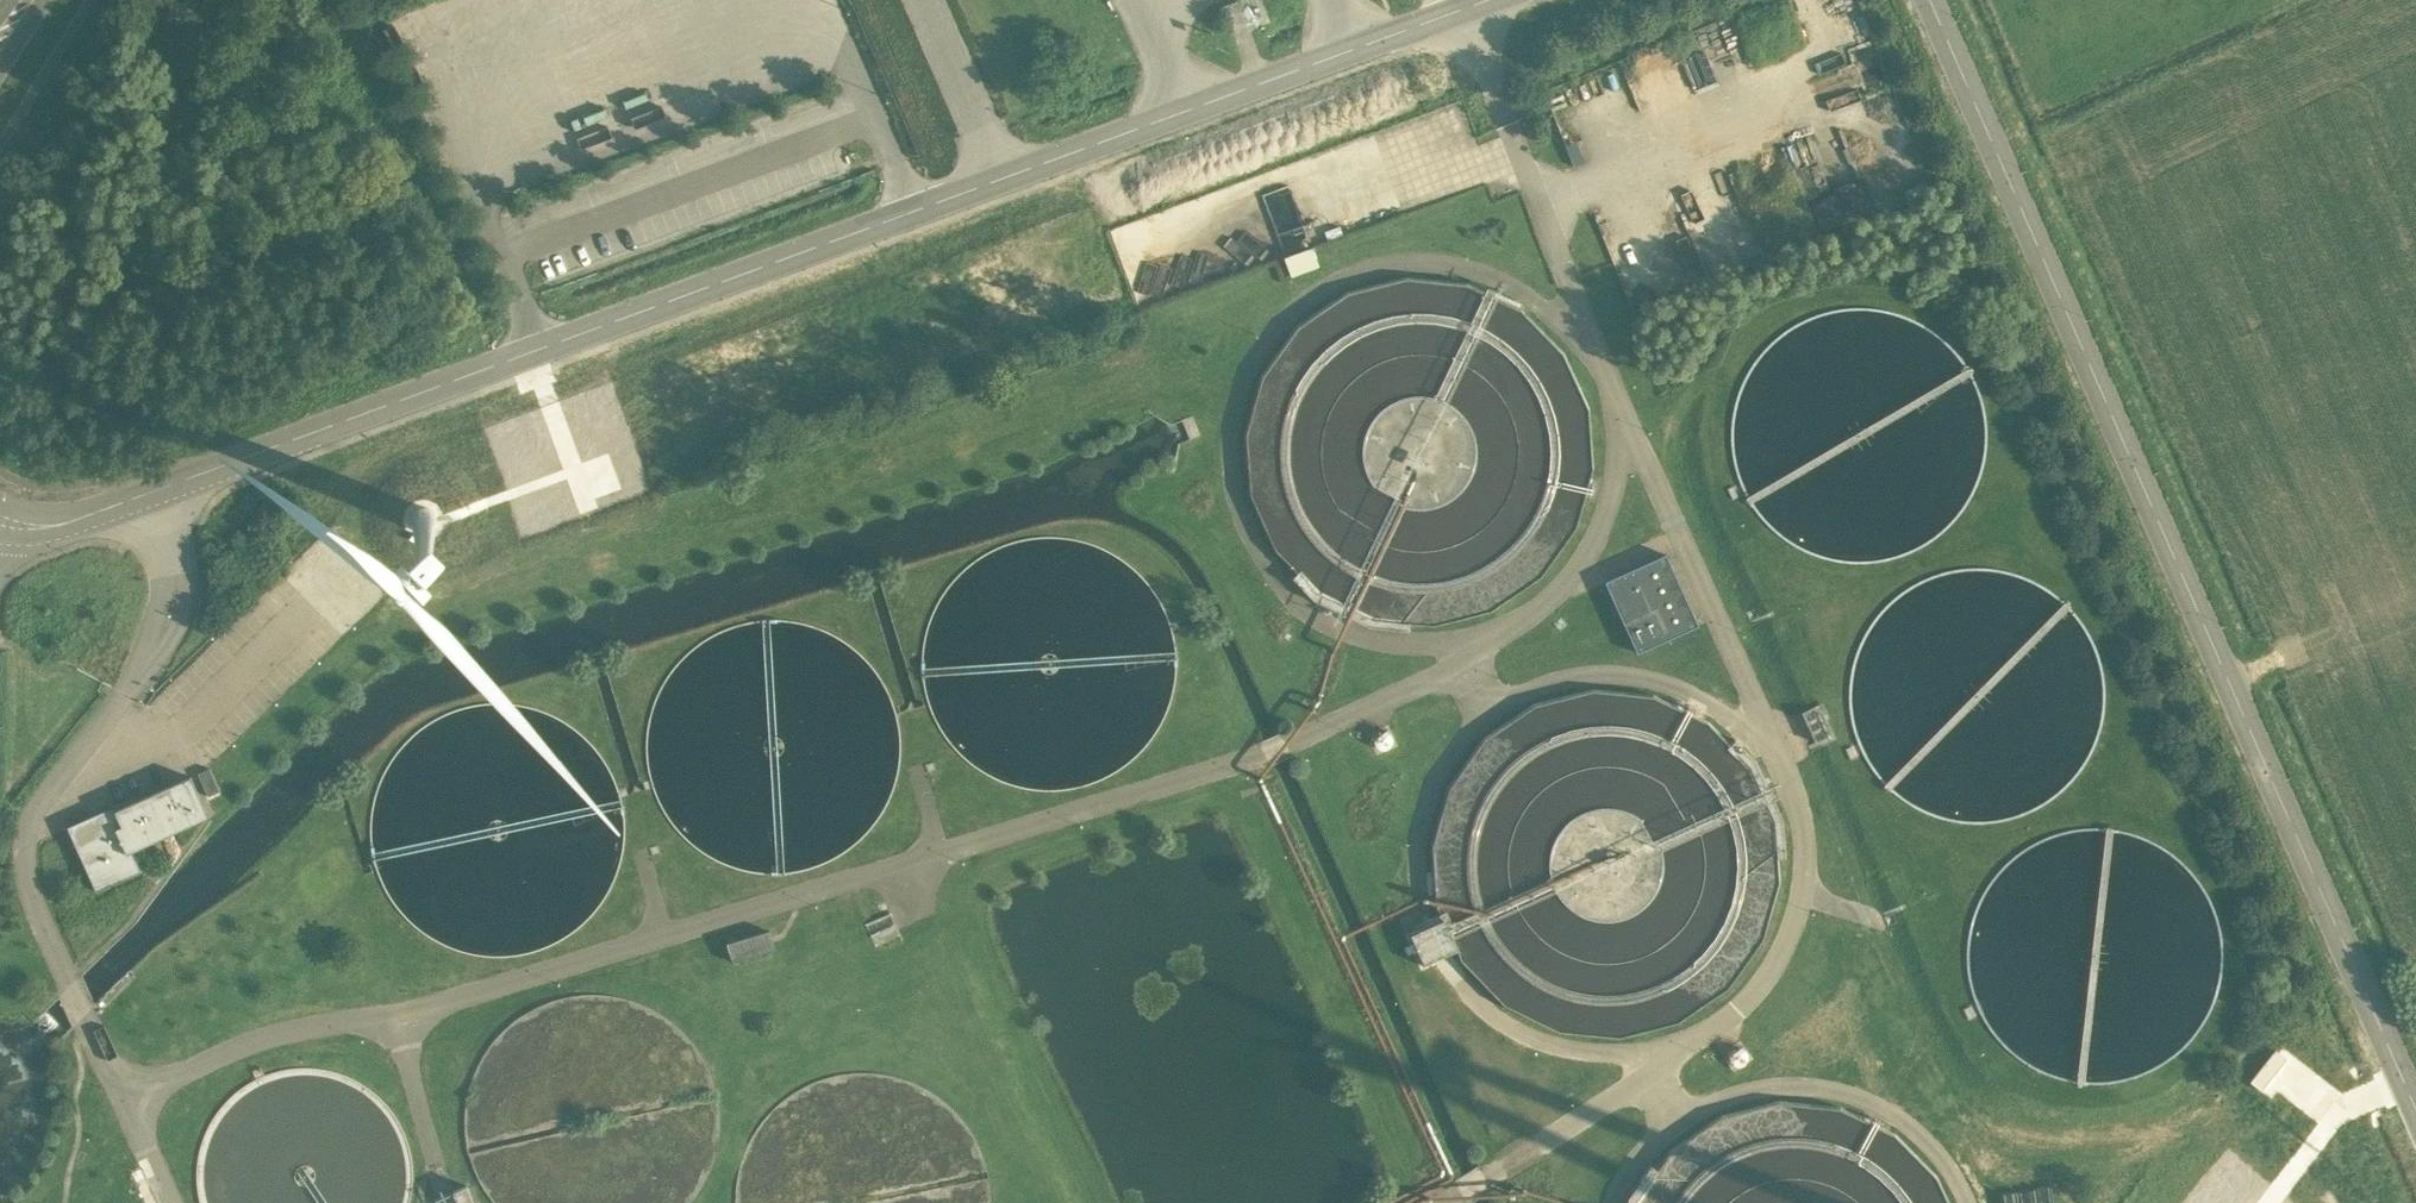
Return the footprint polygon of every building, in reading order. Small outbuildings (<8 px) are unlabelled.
[(1230,28),(1243,23),(1235,1),(1222,6),(1230,28)] [(1843,216),(1840,208),(1824,213),(1820,201),(1812,204),(1819,224),(1843,216)] [(1312,247),(1286,257),(1292,275),(1319,265),(1312,247)] [(445,520),(446,516),(445,513),(444,509),(443,506),(441,503),(438,501),(435,499),(432,498),(429,497),(425,497),(422,497),(418,498),(415,500),(413,502),(410,505),(409,508),(407,511),(407,515),(407,518),(407,521),(409,525),(410,528),(413,530),(415,533),(418,534),(422,535),(425,536),(429,536),(432,535),(435,533),(438,531),(441,529),(443,526),(444,523),(445,520)] [(1665,556),(1605,584),(1640,659),(1700,631),(1665,556)] [(124,848),(201,814),(185,779),(69,831),(67,826),(66,827),(95,891),(140,871),(139,870),(135,872),(124,848)] [(769,930),(727,943),(733,961),(774,949),(769,930)] [(2275,1049),(2249,1081),(2259,1089),(2285,1057),(2279,1052),(2275,1049)] [(434,1199),(436,1202),(475,1202),(466,1185),(434,1199)]
